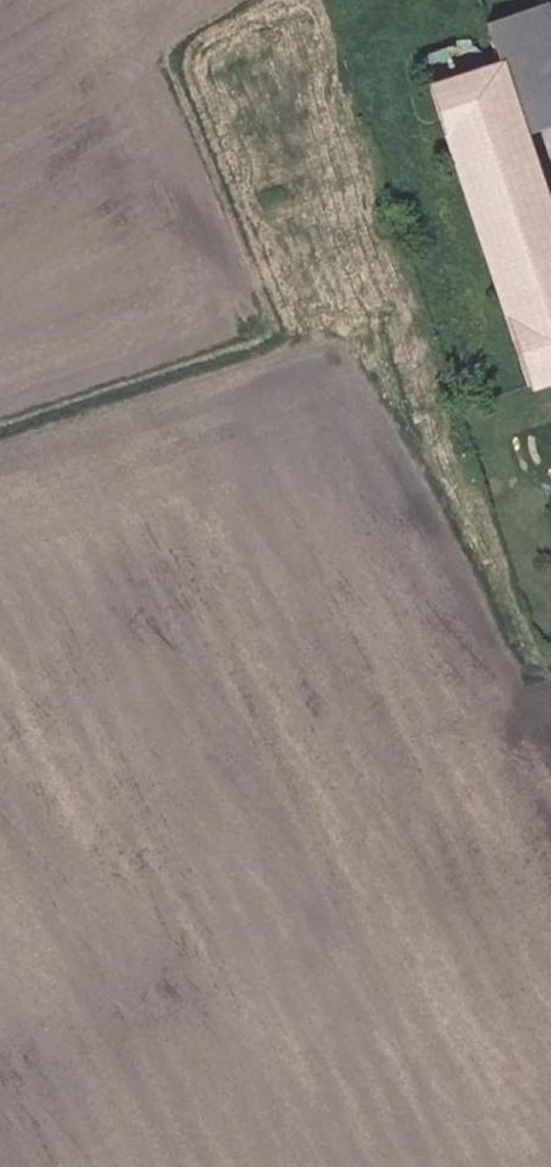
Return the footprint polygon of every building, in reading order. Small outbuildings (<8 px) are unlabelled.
[(488,263),(527,380),(550,373),(550,223),(523,133),(550,124),(550,31),(542,3),(486,22),(499,64),(429,88),(488,263)] [(417,76),(480,56),(473,34),(410,54),(417,76)]
